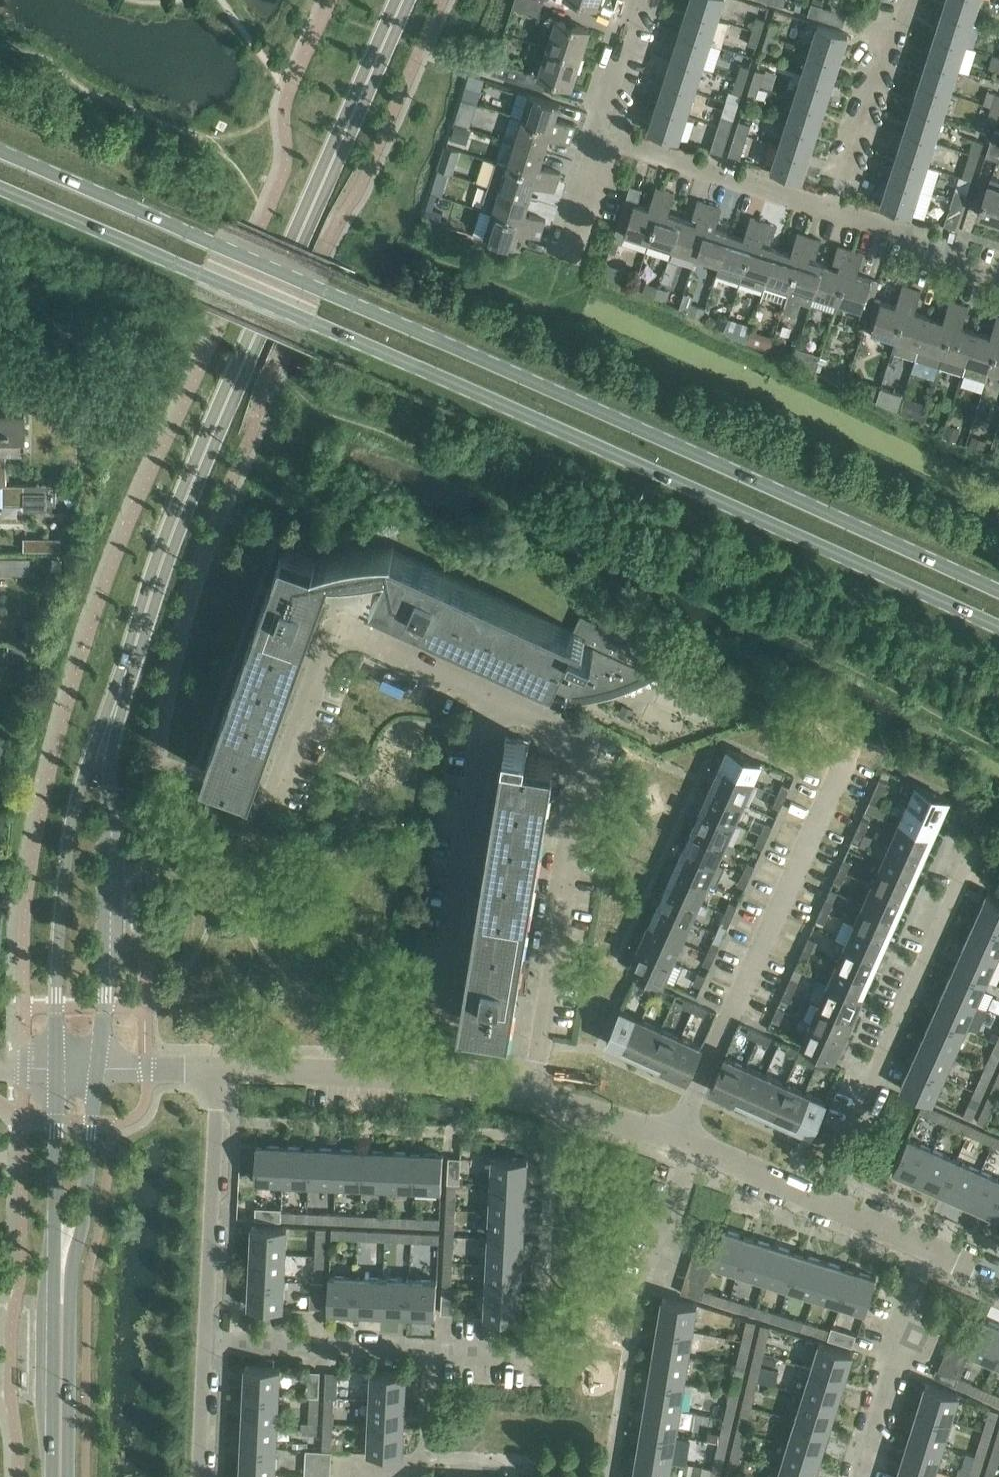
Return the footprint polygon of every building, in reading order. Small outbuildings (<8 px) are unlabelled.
[(544,1),(540,0),(515,0),(513,6),(539,15),(544,1)] [(688,8),(717,18),(723,0),(691,0),(688,8)] [(979,0),(947,0),(943,11),(972,20),(979,0)] [(818,17),(822,6),(812,3),(808,14),(818,17)] [(843,25),(846,13),(822,6),(818,17),(843,25)] [(710,42),(717,18),(688,8),(680,33),(710,42)] [(965,44),(972,20),(943,11),(936,35),(965,44)] [(589,28),(570,22),(549,15),(544,29),(552,31),(547,46),(580,57),(589,28)] [(757,16),(753,29),(761,31),(765,19),(757,16)] [(771,20),(767,34),(776,37),(780,23),(771,20)] [(840,57),(848,33),(819,23),(811,48),(840,57)] [(757,46),(761,31),(753,29),(748,43),(757,46)] [(702,66),(710,42),(680,33),(673,56),(702,66)] [(771,50),(776,37),(767,34),(762,47),(771,50)] [(957,69),(965,44),(936,35),(928,59),(957,69)] [(571,85),(580,57),(547,46),(542,60),(536,59),(532,72),(548,77),(571,85)] [(524,83),(528,70),(506,63),(510,50),(500,47),(491,73),(524,83)] [(832,82),(840,57),(811,48),(803,72),(832,82)] [(694,90),(702,66),(673,56),(665,80),(694,90)] [(950,92),(957,69),(928,59),(920,83),(950,92)] [(742,64),(738,77),(745,80),(750,66),(742,64)] [(755,68),(751,82),(760,84),(765,71),(755,68)] [(825,105),(832,82),(803,72),(795,96),(825,105)] [(471,101),(479,77),(469,74),(462,98),(471,101)] [(741,93),(745,80),(738,77),(733,91),(741,93)] [(687,114),(694,90),(665,80),(657,105),(687,114)] [(756,98),(760,84),(751,82),(747,95),(756,98)] [(942,116),(950,92),(920,83),(913,107),(942,116)] [(996,92),(988,90),(983,103),(991,106),(998,108),(998,93),(996,92)] [(555,117),(560,103),(530,93),(524,112),(523,117),(573,133),(576,124),(555,117)] [(817,129),(825,105),(795,96),(788,120),(817,129)] [(457,113),(454,122),(457,123),(470,127),(478,103),(471,101),(462,98),(457,113)] [(679,139),(687,114),(657,105),(649,130),(679,139)] [(998,115),(998,108),(991,106),(987,119),(997,122),(998,115)] [(934,140),(942,116),(913,107),(905,131),(934,140)] [(730,128),(733,118),(721,114),(718,124),(730,128)] [(570,143),(573,133),(523,117),(515,140),(545,149),(549,136),(570,143)] [(736,130),(747,133),(750,124),(739,120),(736,130)] [(810,153),(817,129),(788,120),(780,144),(810,153)] [(722,153),(730,128),(718,124),(710,149),(722,153)] [(995,129),(986,155),(998,160),(998,130),(995,129)] [(739,159),(747,133),(736,130),(728,155),(739,159)] [(927,165),(934,140),(905,131),(897,155),(927,165)] [(975,138),(971,152),(979,154),(984,141),(975,138)] [(540,165),(545,149),(515,140),(507,164),(558,180),(561,171),(540,165)] [(801,179),(810,153),(780,144),(772,169),(801,179)] [(971,179),(979,154),(971,152),(963,176),(971,179)] [(919,188),(927,165),(897,155),(890,179),(919,188)] [(442,156),(438,169),(453,173),(457,161),(442,156)] [(555,190),(558,180),(507,164),(496,161),(489,185),(530,198),(534,183),(555,190)] [(964,203),(971,179),(963,176),(960,175),(952,199),(964,203)] [(991,177),(979,214),(998,221),(998,179),(991,177)] [(911,214),(919,188),(890,179),(882,204),(911,214)] [(435,180),(431,192),(442,196),(446,183),(435,180)] [(525,212),(530,198),(489,185),(481,209),(492,212),(543,228),(546,218),(525,212)] [(649,240),(665,189),(656,186),(649,207),(635,202),(634,206),(625,203),(613,240),(623,243),(626,232),(649,240)] [(673,247),(682,218),(668,213),(675,192),(665,189),(649,240),(673,247)] [(956,228),(964,203),(952,199),(944,224),(956,228)] [(696,255),(712,205),(698,200),(693,215),(698,217),(697,222),(682,218),(673,247),(696,255)] [(428,205),(424,216),(440,221),(444,210),(428,205)] [(720,262),(729,233),(715,228),(722,208),(712,205),(696,255),(720,262)] [(540,237),(543,228),(492,212),(485,236),(514,245),(519,230),(540,237)] [(720,262),(717,273),(740,280),(760,219),(750,217),(744,237),(729,233),(720,262)] [(760,219),(740,280),(764,288),(765,285),(768,278),(767,278),(777,248),(763,243),(764,238),(771,240),(776,225),(760,219)] [(789,293),(807,235),(798,232),(791,253),(777,248),(767,278),(768,278),(765,285),(789,293)] [(815,293),(824,263),(810,259),(811,253),(817,255),(822,239),(807,235),(789,293),(783,311),(796,315),(801,301),(811,304),(815,293)] [(838,300),(854,250),(838,245),(833,260),(840,262),(839,268),(824,263),(815,293),(838,300)] [(864,253),(854,250),(838,300),(860,307),(858,313),(868,316),(869,316),(874,298),(879,281),(857,274),(864,253)] [(896,339),(912,287),(903,284),(896,305),(874,298),(869,316),(868,316),(865,327),(872,330),(872,331),(896,339)] [(916,358),(929,315),(915,311),(921,290),(912,287),(896,339),(892,351),(916,358)] [(940,365),(959,302),(950,299),(943,320),(929,315),(916,358),(940,365)] [(963,372),(976,331),(962,326),(969,305),(959,302),(940,365),(963,372)] [(692,303),(689,312),(702,318),(706,307),(692,303)] [(998,342),(998,315),(997,314),(991,335),(976,331),(963,372),(987,380),(990,369),(998,342)] [(728,317),(725,329),(735,334),(739,321),(728,317)] [(770,351),(774,337),(765,334),(761,347),(769,351),(770,351)] [(784,340),(774,337),(770,351),(779,354),(784,340)] [(990,369),(998,372),(998,342),(990,369)] [(800,363),(815,370),(819,363),(804,355),(800,363)] [(877,400),(898,410),(904,393),(882,386),(877,400)] [(904,395),(899,410),(911,414),(916,399),(904,395)] [(6,460),(6,447),(19,447),(19,434),(23,434),(24,412),(0,412),(0,460),(6,460)] [(998,455),(998,445),(993,443),(990,452),(998,455)] [(6,460),(0,460),(0,503),(23,503),(23,506),(45,506),(45,503),(55,503),(55,484),(55,483),(5,482),(6,460)] [(324,522),(320,534),(336,540),(340,528),(324,522)] [(61,537),(44,536),(44,550),(61,550),(61,537)] [(266,601),(205,771),(248,786),(308,617),(319,621),(326,601),(315,597),(327,564),(285,548),(266,601)] [(569,683),(565,702),(567,702),(567,699),(578,698),(589,696),(600,694),(611,691),(621,688),(628,685),(635,683),(642,680),(648,676),(655,673),(656,673),(657,672),(647,667),(649,662),(652,664),(659,649),(581,613),(574,628),(576,629),(573,635),(392,552),(373,593),(405,608),(403,612),(421,620),(423,616),(557,677),(554,683),(555,684),(558,678),(569,683)] [(8,554),(8,568),(25,568),(25,554),(8,554)] [(28,645),(8,645),(8,658),(28,658),(28,645)] [(624,703),(620,712),(631,717),(635,708),(624,703)] [(555,759),(528,754),(524,754),(524,750),(529,751),(531,740),(506,736),(504,747),(511,748),(466,1020),(511,1027),(516,993),(522,994),(525,974),(520,973),(555,759)] [(729,747),(720,768),(752,782),(761,762),(729,747)] [(711,788),(743,802),(752,782),(720,768),(711,788)] [(887,782),(879,778),(874,789),(882,793),(887,782)] [(778,794),(785,797),(790,786),(783,782),(778,794)] [(949,798),(917,784),(908,804),(940,819),(949,798)] [(702,807),(734,822),(743,802),(711,788),(702,807)] [(877,804),(882,793),(874,789),(870,800),(877,804)] [(773,805),(780,808),(785,797),(778,794),(773,805)] [(940,819),(908,804),(899,824),(931,839),(940,819)] [(693,827),(726,841),(734,822),(702,807),(693,827)] [(869,821),(862,818),(857,829),(864,832),(869,821)] [(768,836),(773,825),(764,822),(760,833),(768,836)] [(899,824),(890,844),(923,858),(931,839),(899,824)] [(684,847),(717,861),(726,841),(693,827),(684,847)] [(857,829),(852,840),(859,843),(864,832),(857,829)] [(755,844),(763,847),(768,836),(760,833),(755,844)] [(923,858),(890,844),(881,864),(914,878),(923,858)] [(676,867),(708,881),(717,861),(684,847),(676,867)] [(852,861),(844,857),(839,868),(847,872),(852,861)] [(750,876),(755,864),(748,861),(743,872),(750,876)] [(914,878),(881,864),(873,883),(905,898),(914,878)] [(667,886),(699,901),(708,881),(676,867),(667,886)] [(839,868),(834,879),(842,883),(847,872),(839,868)] [(745,887),(750,876),(743,872),(738,883),(745,887)] [(905,898),(873,883),(864,903),(896,918),(905,898)] [(658,906),(691,920),(699,901),(667,886),(658,906)] [(977,916),(998,926),(998,897),(991,893),(992,893),(988,891),(977,916)] [(834,900),(826,897),(822,908),(829,911),(834,900)] [(732,915),(737,904),(730,901),(725,912),(732,915)] [(896,918),(864,903),(855,923),(887,937),(896,918)] [(649,926),(682,940),(691,920),(658,906),(649,926)] [(822,908),(817,919),(824,922),(829,911),(822,908)] [(728,926),(732,915),(725,912),(720,923),(728,926)] [(977,916),(966,940),(998,955),(998,954),(998,926),(977,916)] [(855,923),(846,942),(879,957),(887,937),(855,923)] [(640,945),(673,960),(682,940),(649,926),(640,945)] [(816,940),(809,936),(804,947),(811,951),(816,940)] [(708,951),(715,955),(720,944),(712,940),(708,951)] [(998,955),(966,940),(955,965),(988,979),(998,955)] [(879,957),(846,942),(838,962),(870,977),(879,957)] [(631,966),(664,980),(673,960),(640,945),(631,966)] [(804,947),(799,958),(806,962),(811,951),(804,947)] [(710,966),(715,955),(708,951),(703,963),(710,966)] [(861,997),(870,977),(838,962),(829,982),(861,997)] [(988,979),(955,965),(945,989),(977,1003),(988,979)] [(694,982),(701,986),(706,975),(699,971),(694,982)] [(799,979),(791,976),(786,987),(794,990),(799,979)] [(653,992),(657,985),(645,980),(642,987),(653,992)] [(852,1016),(861,997),(829,982),(820,1002),(852,1016)] [(668,990),(657,985),(653,992),(664,997),(668,990)] [(786,987),(782,998),(789,1001),(794,990),(786,987)] [(977,1003),(945,989),(934,1013),(966,1028),(977,1003)] [(693,1010),(696,1003),(685,998),(682,1005),(693,1010)] [(844,1036),(852,1016),(820,1002),(811,1021),(844,1036)] [(707,1008),(696,1003),(693,1010),(704,1015),(707,1008)] [(785,1010),(778,1006),(773,1017),(780,1021),(785,1010)] [(621,1009),(607,1042),(627,1051),(642,1018),(621,1009)] [(966,1028),(934,1013),(923,1038),(955,1052),(966,1028)] [(642,1018),(627,1051),(647,1060),(661,1027),(642,1018)] [(802,1042),(834,1057),(844,1036),(811,1021),(802,1042)] [(746,1034),(757,1039),(761,1031),(750,1026),(746,1034)] [(661,1027),(647,1060),(667,1068),(681,1036),(661,1027)] [(768,1044),(772,1036),(761,1031),(757,1039),(768,1044)] [(687,1078),(702,1045),(681,1036),(667,1068),(687,1078)] [(955,1052),(923,1038),(912,1061),(945,1076),(955,1052)] [(998,1059),(998,1042),(996,1041),(985,1065),(994,1069),(998,1059)] [(800,1049),(789,1044),(786,1052),(797,1057),(800,1049)] [(806,1060),(817,1065),(820,1058),(809,1053),(806,1060)] [(746,1065),(725,1056),(711,1088),(732,1097),(746,1065)] [(828,1070),(831,1063),(820,1058),(817,1065),(828,1070)] [(945,1076),(912,1061),(901,1087),(904,1088),(905,1088),(930,1099),(930,1100),(933,1101),(945,1076)] [(746,1065),(732,1097),(751,1106),(766,1074),(746,1065)] [(984,1093),(994,1069),(985,1065),(975,1089),(984,1093)] [(998,1097),(998,1072),(988,1096),(998,1100),(998,1097)] [(766,1074),(751,1106),(771,1115),(785,1082),(766,1074)] [(785,1082),(771,1115),(791,1124),(805,1091),(785,1082)] [(973,1117),(984,1093),(975,1089),(964,1113),(973,1117)] [(805,1091),(791,1124),(811,1133),(826,1100),(805,1091)] [(987,1124),(998,1100),(988,1096),(978,1120),(987,1124)] [(920,1111),(944,1122),(947,1114),(923,1103),(920,1111)] [(972,1125),(947,1114),(944,1122),(968,1133),(972,1125)] [(996,1135),(972,1125),(968,1133),(992,1144),(996,1135)] [(917,1180),(932,1148),(907,1137),(906,1140),(895,1166),(893,1169),(917,1180)] [(282,1181),(284,1146),(256,1144),(256,1148),(255,1176),(255,1180),(282,1181)] [(308,1182),(309,1147),(284,1146),(282,1181),(308,1182)] [(334,1183),(335,1148),(309,1147),(308,1182),(334,1183)] [(360,1185),(362,1149),(335,1148),(334,1183),(360,1185)] [(942,1191),(957,1159),(932,1148),(917,1180),(942,1191)] [(387,1186),(389,1150),(362,1149),(360,1185),(387,1186)] [(413,1187),(415,1152),(389,1150),(387,1186),(413,1187)] [(444,1157),(444,1153),(415,1152),(413,1187),(442,1188),(442,1184),(443,1157),(444,1157)] [(449,1156),(448,1182),(457,1183),(459,1183),(460,1156),(449,1156)] [(493,1156),(491,1183),(527,1185),(528,1157),(524,1157),(497,1156),(493,1156)] [(965,1201),(979,1169),(957,1159),(942,1191),(965,1201)] [(998,1194),(998,1178),(979,1169),(965,1201),(990,1212),(998,1194)] [(456,1209),(457,1183),(448,1182),(447,1208),(456,1209)] [(525,1212),(527,1185),(491,1183),(490,1210),(525,1212)] [(990,1212),(998,1216),(998,1194),(990,1212)] [(281,1220),(281,1210),(281,1208),(256,1206),(255,1218),(281,1220)] [(455,1235),(456,1209),(447,1208),(446,1235),(455,1235)] [(307,1221),(307,1211),(281,1210),(281,1220),(307,1221)] [(524,1238),(525,1212),(490,1210),(489,1237),(524,1238)] [(333,1222),(334,1212),(307,1211),(307,1221),(333,1222)] [(359,1223),(359,1214),(334,1212),(333,1222),(359,1223)] [(385,1224),(386,1215),(359,1214),(359,1223),(385,1224)] [(412,1225),(412,1216),(386,1215),(385,1224),(412,1225)] [(440,1217),(412,1216),(412,1225),(440,1226),(440,1217)] [(256,1224),(252,1224),(251,1251),(286,1253),(288,1225),(284,1225),(284,1226),(256,1224)] [(316,1227),(314,1254),(325,1255),(326,1227),(316,1227)] [(358,1239),(358,1228),(331,1227),(330,1237),(358,1239)] [(385,1240),(385,1230),(358,1228),(358,1239),(385,1240)] [(739,1270),(750,1237),(723,1228),(722,1232),(719,1243),(715,1254),(713,1261),(739,1270)] [(411,1231),(385,1230),(385,1240),(411,1241),(411,1231)] [(439,1232),(411,1231),(411,1241),(438,1242),(439,1232)] [(454,1262),(455,1235),(446,1235),(445,1261),(454,1262)] [(523,1265),(524,1238),(489,1237),(487,1263),(523,1265)] [(715,1254),(719,1243),(698,1237),(695,1248),(715,1254)] [(764,1278),(775,1244),(750,1237),(739,1270),(764,1278)] [(789,1286),(800,1252),(775,1244),(764,1278),(789,1286)] [(712,1265),(713,1261),(715,1254),(695,1248),(691,1258),(712,1265)] [(285,1280),(286,1253),(251,1251),(250,1279),(285,1280)] [(814,1294),(824,1260),(800,1252),(789,1286),(814,1294)] [(323,1282),(325,1255),(314,1254),(313,1282),(323,1282)] [(709,1276),(712,1265),(691,1258),(688,1269),(709,1276)] [(840,1302),(851,1268),(824,1260),(814,1294),(840,1302)] [(452,1288),(454,1262),(445,1261),(443,1288),(452,1288)] [(522,1291),(523,1265),(487,1263),(486,1289),(522,1291)] [(877,1276),(851,1268),(840,1302),(847,1304),(866,1310),(867,1307),(867,1306),(875,1280),(876,1280),(877,1276)] [(705,1287),(709,1276),(688,1269),(684,1280),(705,1287)] [(355,1311),(356,1275),(329,1274),(329,1278),(328,1306),(327,1310),(355,1311)] [(382,1312),(383,1277),(356,1275),(355,1311),(382,1312)] [(408,1313),(409,1278),(383,1277),(382,1312),(408,1313)] [(438,1279),(409,1278),(408,1313),(436,1315),(436,1311),(437,1283),(438,1279)] [(284,1307),(285,1280),(250,1279),(248,1306),(252,1306),(252,1305),(280,1306),(280,1307),(284,1307)] [(702,1298),(705,1288),(705,1287),(684,1280),(681,1291),(702,1298)] [(321,1308),(323,1282),(313,1282),(310,1282),(309,1307),(321,1308)] [(454,1288),(452,1288),(443,1288),(442,1313),(453,1313),(454,1288)] [(728,1306),(731,1296),(705,1288),(702,1298),(728,1306)] [(520,1318),(522,1291),(486,1289),(485,1317),(489,1317),(489,1316),(516,1318),(520,1318)] [(753,1314),(756,1304),(731,1296),(728,1306),(753,1314)] [(693,1302),(678,1300),(667,1298),(667,1297),(663,1297),(658,1324),(693,1330),(698,1302),(693,1302)] [(778,1322),(781,1312),(756,1304),(753,1314),(778,1322)] [(803,1329),(806,1320),(781,1312),(778,1322),(803,1329)] [(746,1318),(742,1339),(751,1341),(756,1321),(746,1318)] [(998,1351),(998,1324),(984,1318),(982,1321),(983,1321),(977,1334),(973,1345),(971,1350),(995,1361),(998,1351)] [(828,1337),(831,1328),(806,1320),(803,1329),(828,1337)] [(761,1323),(755,1352),(764,1354),(771,1325),(761,1323)] [(689,1356),(693,1330),(658,1324),(654,1350),(689,1356)] [(853,1345),(856,1334),(857,1333),(832,1325),(831,1328),(828,1337),(853,1345)] [(973,1345),(977,1334),(957,1325),(952,1336),(973,1345)] [(971,1350),(973,1345),(952,1336),(948,1346),(968,1355),(971,1350)] [(745,1367),(751,1341),(742,1339),(736,1365),(745,1367)] [(846,1377),(854,1351),(850,1350),(824,1342),(820,1340),(812,1367),(846,1377)] [(964,1366),(968,1355),(948,1346),(944,1357),(964,1366)] [(685,1382),(689,1356),(654,1350),(650,1377),(685,1382)] [(758,1380),(764,1354),(755,1352),(749,1378),(758,1380)] [(960,1375),(964,1366),(944,1357),(939,1368),(959,1376),(960,1375)] [(280,1394),(281,1366),(277,1365),(277,1366),(249,1365),(249,1364),(245,1364),(244,1392),(280,1394)] [(739,1393),(745,1367),(736,1365),(730,1391),(739,1393)] [(838,1403),(845,1378),(846,1377),(812,1367),(804,1392),(838,1403)] [(959,1376),(939,1368),(937,1367),(934,1374),(956,1384),(959,1376)] [(406,1399),(407,1372),(407,1371),(403,1371),(403,1372),(375,1371),(375,1370),(371,1370),(370,1398),(406,1399)] [(319,1397),(320,1371),(308,1371),(307,1396),(308,1396),(319,1397)] [(337,1397),(338,1372),(326,1371),(325,1397),(334,1397),(337,1397)] [(984,1386),(960,1375),(959,1376),(956,1384),(980,1395),(984,1386)] [(681,1408),(685,1382),(650,1377),(646,1403),(681,1408)] [(753,1406),(758,1380),(749,1378),(743,1403),(753,1406)] [(930,1383),(926,1382),(918,1408),(952,1419),(960,1392),(956,1391),(956,1392),(930,1383)] [(984,1386),(980,1395),(998,1404),(998,1393),(984,1386)] [(733,1420),(739,1393),(730,1391),(723,1418),(733,1420)] [(278,1421),(280,1394),(244,1392),(243,1418),(278,1421)] [(830,1428),(838,1403),(804,1392),(796,1418),(830,1428)] [(317,1423),(319,1397),(308,1396),(307,1422),(317,1423)] [(333,1423),(334,1397),(325,1397),(323,1423),(333,1423)] [(404,1426),(406,1399),(370,1398),(369,1425),(404,1426)] [(676,1435),(681,1408),(646,1403),(641,1429),(676,1435)] [(747,1431),(753,1406),(743,1403),(737,1429),(747,1431)] [(984,1428),(993,1431),(998,1412),(998,1410),(990,1407),(984,1428)] [(944,1444),(952,1419),(918,1408),(910,1433),(944,1444)] [(277,1447),(278,1421),(243,1418),(242,1445),(277,1447)] [(728,1444),(733,1420),(723,1418),(718,1442),(728,1444)] [(822,1454),(830,1429),(830,1428),(796,1418),(788,1443),(822,1454)] [(331,1449),(333,1423),(323,1423),(322,1448),(331,1449)] [(403,1454),(404,1426),(369,1425),(368,1452),(372,1452),(372,1451),(399,1453),(403,1454)] [(985,1457),(993,1431),(984,1428),(976,1454),(985,1457)] [(672,1461),(676,1435),(641,1429),(637,1455),(672,1461)] [(740,1459),(747,1431),(737,1429),(731,1457),(740,1459)] [(936,1469),(944,1444),(910,1433),(902,1459),(936,1469)] [(722,1470),(728,1444),(718,1442),(712,1467),(722,1470)] [(822,1454),(788,1443),(780,1468),(808,1476),(814,1476),(822,1454)] [(276,1473),(277,1447),(242,1445),(240,1472),(276,1473)] [(998,1464),(998,1449),(994,1447),(986,1472),(995,1475),(998,1464)] [(332,1460),(332,1450),(332,1449),(331,1449),(322,1448),(306,1448),(306,1459),(332,1460)] [(985,1457),(976,1454),(969,1476),(979,1476),(985,1457)] [(672,1461),(637,1455),(634,1476),(670,1476),(672,1461)] [(740,1459),(731,1457),(726,1476),(736,1476),(740,1459)] [(331,1472),(332,1460),(306,1459),(305,1471),(331,1472)] [(936,1469),(902,1459),(897,1476),(934,1476),(936,1469)] [(722,1470),(712,1467),(710,1476),(720,1476),(722,1470)] [(780,1468),(777,1476),(808,1476),(780,1468)]
